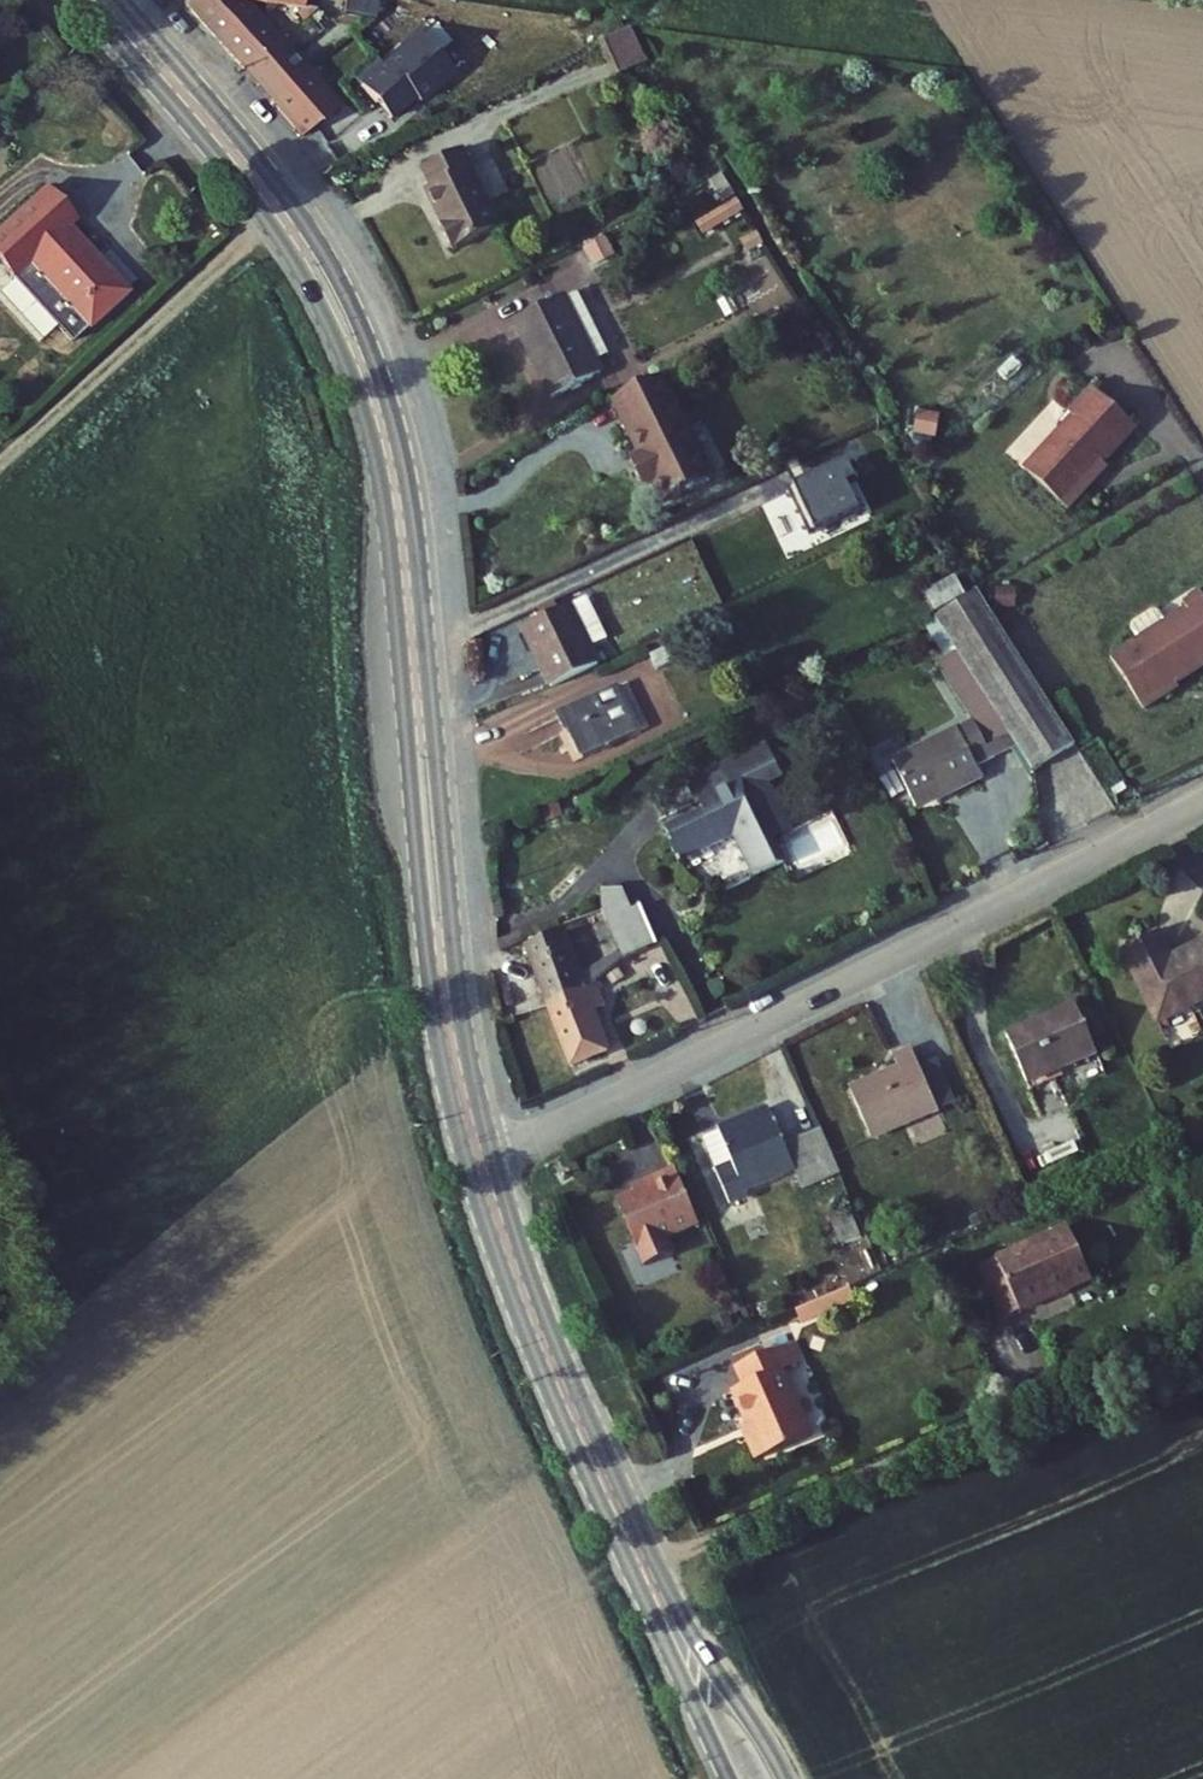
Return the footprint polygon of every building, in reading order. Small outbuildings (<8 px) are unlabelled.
[(185,5),(301,139),(339,121),(330,103),(250,9),(293,14),(294,0),(192,0),(185,5)] [(344,15),(375,18),(378,0),(345,0),(344,15)] [(597,40),(612,71),(644,55),(630,23),(597,40)] [(452,70),(418,32),(359,86),(390,119),(415,97),(419,101),(452,70)] [(459,144),(435,157),(470,224),(494,212),(459,144)] [(440,222),(447,236),(470,224),(435,157),(422,163),(431,183),(426,185),(443,220),(440,222)] [(730,182),(717,188),(727,207),(698,221),(704,233),(745,212),(730,182)] [(44,187),(0,226),(0,261),(10,272),(28,257),(85,323),(124,289),(67,223),(72,219),(44,187)] [(498,221),(494,212),(470,224),(475,233),(498,221)] [(447,236),(451,245),(475,233),(470,224),(447,236)] [(28,257),(10,272),(67,338),(85,323),(28,257)] [(517,314),(555,389),(604,364),(567,289),(517,314)] [(660,476),(670,498),(719,474),(666,373),(619,397),(647,451),(635,457),(648,483),(660,476)] [(1075,413),(1023,465),(1065,507),(1091,482),(1086,476),(1135,427),(1093,385),(1070,408),(1075,413)] [(914,430),(934,437),(941,416),(921,410),(914,430)] [(939,611),(960,645),(1018,741),(1036,769),(1080,743),(984,588),(939,611)] [(515,628),(543,682),(587,659),(561,605),(515,628)] [(1143,671),(1175,724),(1202,706),(1202,634),(1143,671)] [(893,756),(918,804),(981,772),(975,762),(1018,741),(960,645),(940,659),(973,715),(893,756)] [(557,709),(580,753),(639,724),(616,678),(557,709)] [(740,841),(758,880),(791,864),(747,776),(754,772),(741,749),(687,777),(698,799),(703,797),(707,807),(669,826),(677,842),(672,846),(685,873),(692,870),(690,865),(740,841)] [(1135,806),(1141,815),(1159,805),(1153,795),(1135,806)] [(609,935),(615,950),(625,974),(655,962),(640,923),(609,935)] [(527,944),(550,1005),(601,984),(625,974),(615,950),(603,954),(591,969),(579,974),(562,925),(536,935),(538,941),(527,944)] [(1156,1018),(1202,994),(1202,936),(1168,955),(1154,928),(1119,947),(1156,1018)] [(550,1005),(573,1064),(606,1052),(591,1007),(607,1001),(601,984),(550,1005)] [(1004,1027),(1023,1074),(1092,1045),(1071,998),(1004,1027)] [(847,1087),(869,1137),(936,1108),(909,1046),(891,1054),(897,1071),(869,1083),(867,1078),(847,1087)] [(796,1171),(801,1183),(839,1167),(821,1128),(785,1144),(771,1112),(720,1135),(736,1170),(720,1177),(734,1208),(750,1201),(746,1193),(796,1171)] [(720,1135),(705,1141),(720,1177),(736,1170),(720,1135)] [(664,1235),(696,1221),(671,1166),(640,1179),(643,1184),(613,1198),(642,1264),(671,1251),(664,1235)] [(831,1222),(841,1244),(857,1237),(848,1215),(831,1222)] [(974,1263),(996,1318),(1086,1280),(1063,1226),(974,1263)] [(745,1432),(755,1455),(808,1431),(780,1367),(798,1360),(788,1338),(734,1363),(742,1383),(731,1388),(749,1430),(745,1432)]
